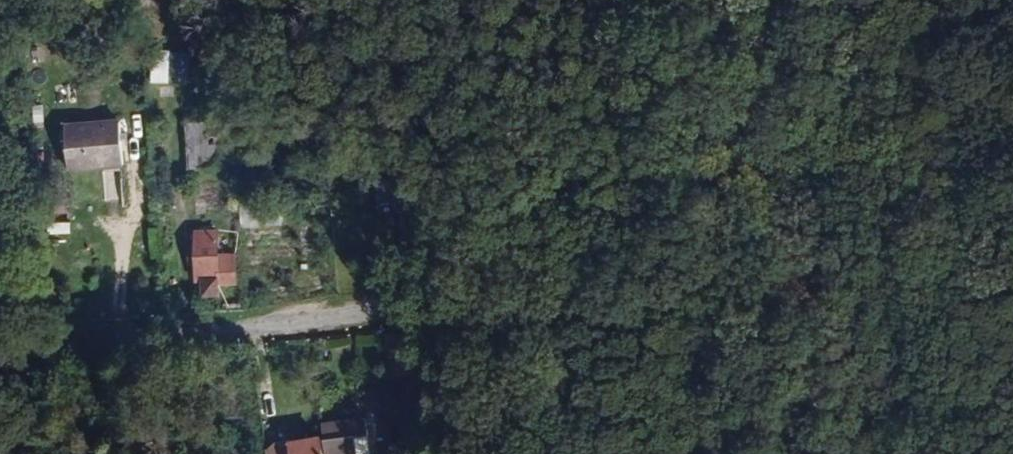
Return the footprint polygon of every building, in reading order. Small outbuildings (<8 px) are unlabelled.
[(65,168),(122,168),(122,118),(65,118),(65,168)] [(188,121),(185,165),(210,167),(212,123),(188,121)] [(219,224),(218,249),(242,251),(243,225),(219,224)] [(242,251),(218,249),(217,271),(223,272),(221,287),(236,288),(238,277),(256,278),(258,251),(242,251)] [(321,453),(353,453),(353,443),(366,442),(366,426),(320,426),(321,453)] [(284,453),(314,453),(313,441),(284,442),(284,453)]
